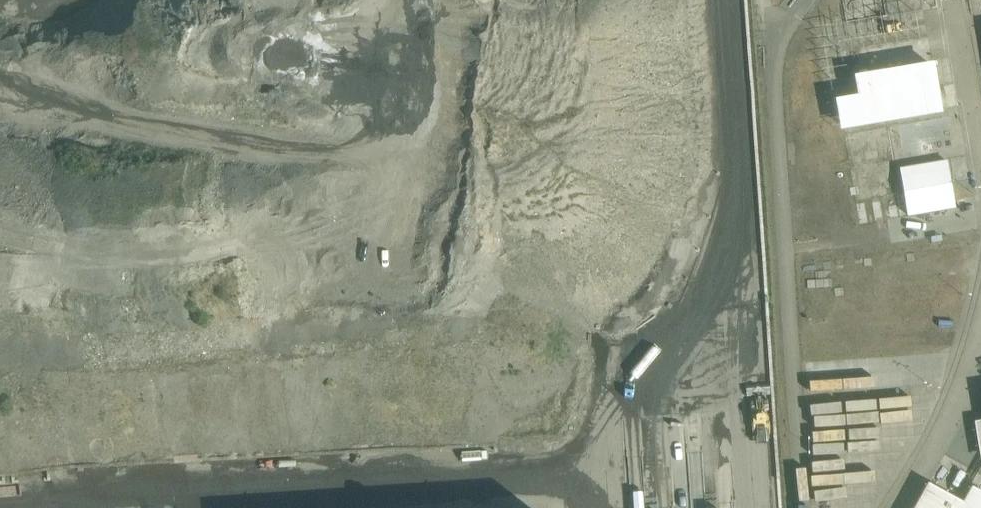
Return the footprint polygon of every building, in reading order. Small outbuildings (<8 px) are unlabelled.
[(946,114),(937,63),(856,77),(859,95),(836,99),(841,132),(946,114)] [(973,488),(965,504),(929,485),(916,507),(980,507),(980,492),(973,488)]
